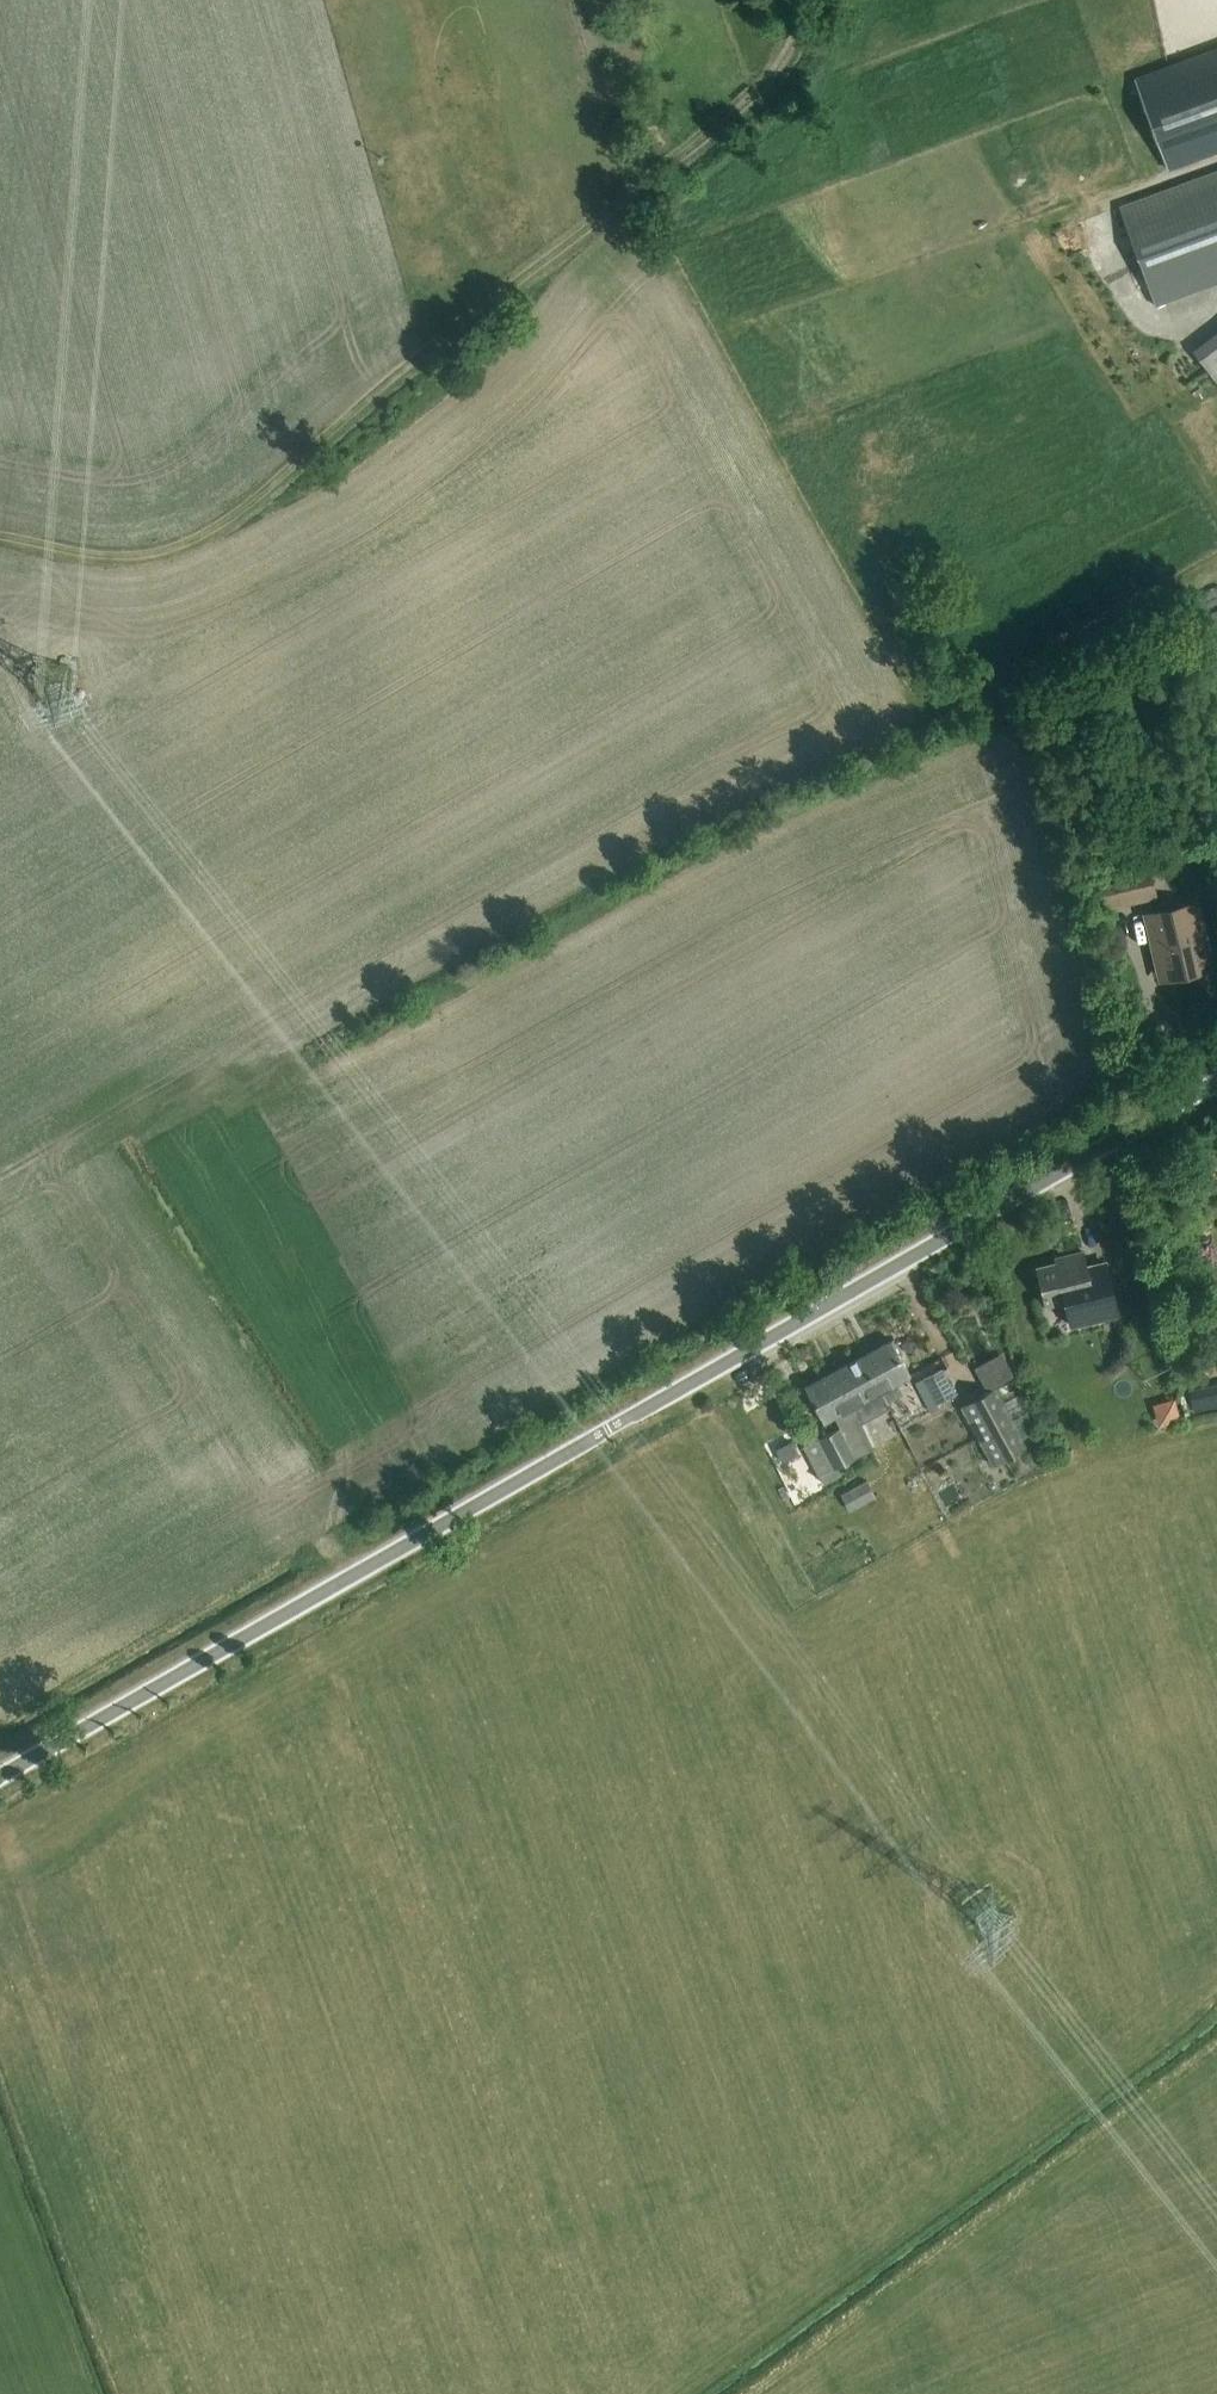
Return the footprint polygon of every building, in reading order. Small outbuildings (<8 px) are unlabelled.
[(1135,80),(1168,171),(1216,153),(1216,50),(1135,80)] [(1216,287),(1216,173),(1119,209),(1156,309),(1216,287)] [(1193,351),(1216,384),(1216,333),(1193,351)] [(1105,908),(1156,896),(1150,868),(1139,870),(1136,859),(1100,868),(1103,879),(1098,880),(1105,908)] [(1161,979),(1212,967),(1197,905),(1147,917),(1161,979)] [(1117,1314),(1107,1273),(1105,1262),(1086,1266),(1083,1252),(1062,1257),(1063,1262),(1036,1268),(1045,1307),(1066,1302),(1072,1325),(1117,1314)] [(862,1356),(881,1391),(910,1375),(892,1341),(862,1356)] [(887,1403),(881,1391),(862,1356),(833,1372),(853,1406),(859,1419),(861,1423),(890,1408),(887,1403)] [(941,1369),(923,1378),(915,1383),(930,1413),(939,1408),(937,1405),(954,1396),(941,1369)] [(859,1419),(853,1406),(833,1372),(805,1387),(823,1422),(837,1414),(844,1426),(859,1419)] [(995,1389),(983,1395),(962,1407),(993,1464),(1026,1446),(995,1389)] [(1180,1421),(1176,1399),(1151,1403),(1156,1426),(1180,1421)] [(855,1458),(838,1427),(816,1439),(832,1470),(855,1458)] [(816,1439),(801,1447),(818,1478),(832,1470),(816,1439)] [(866,1481),(840,1494),(850,1512),(876,1498),(866,1481)]
